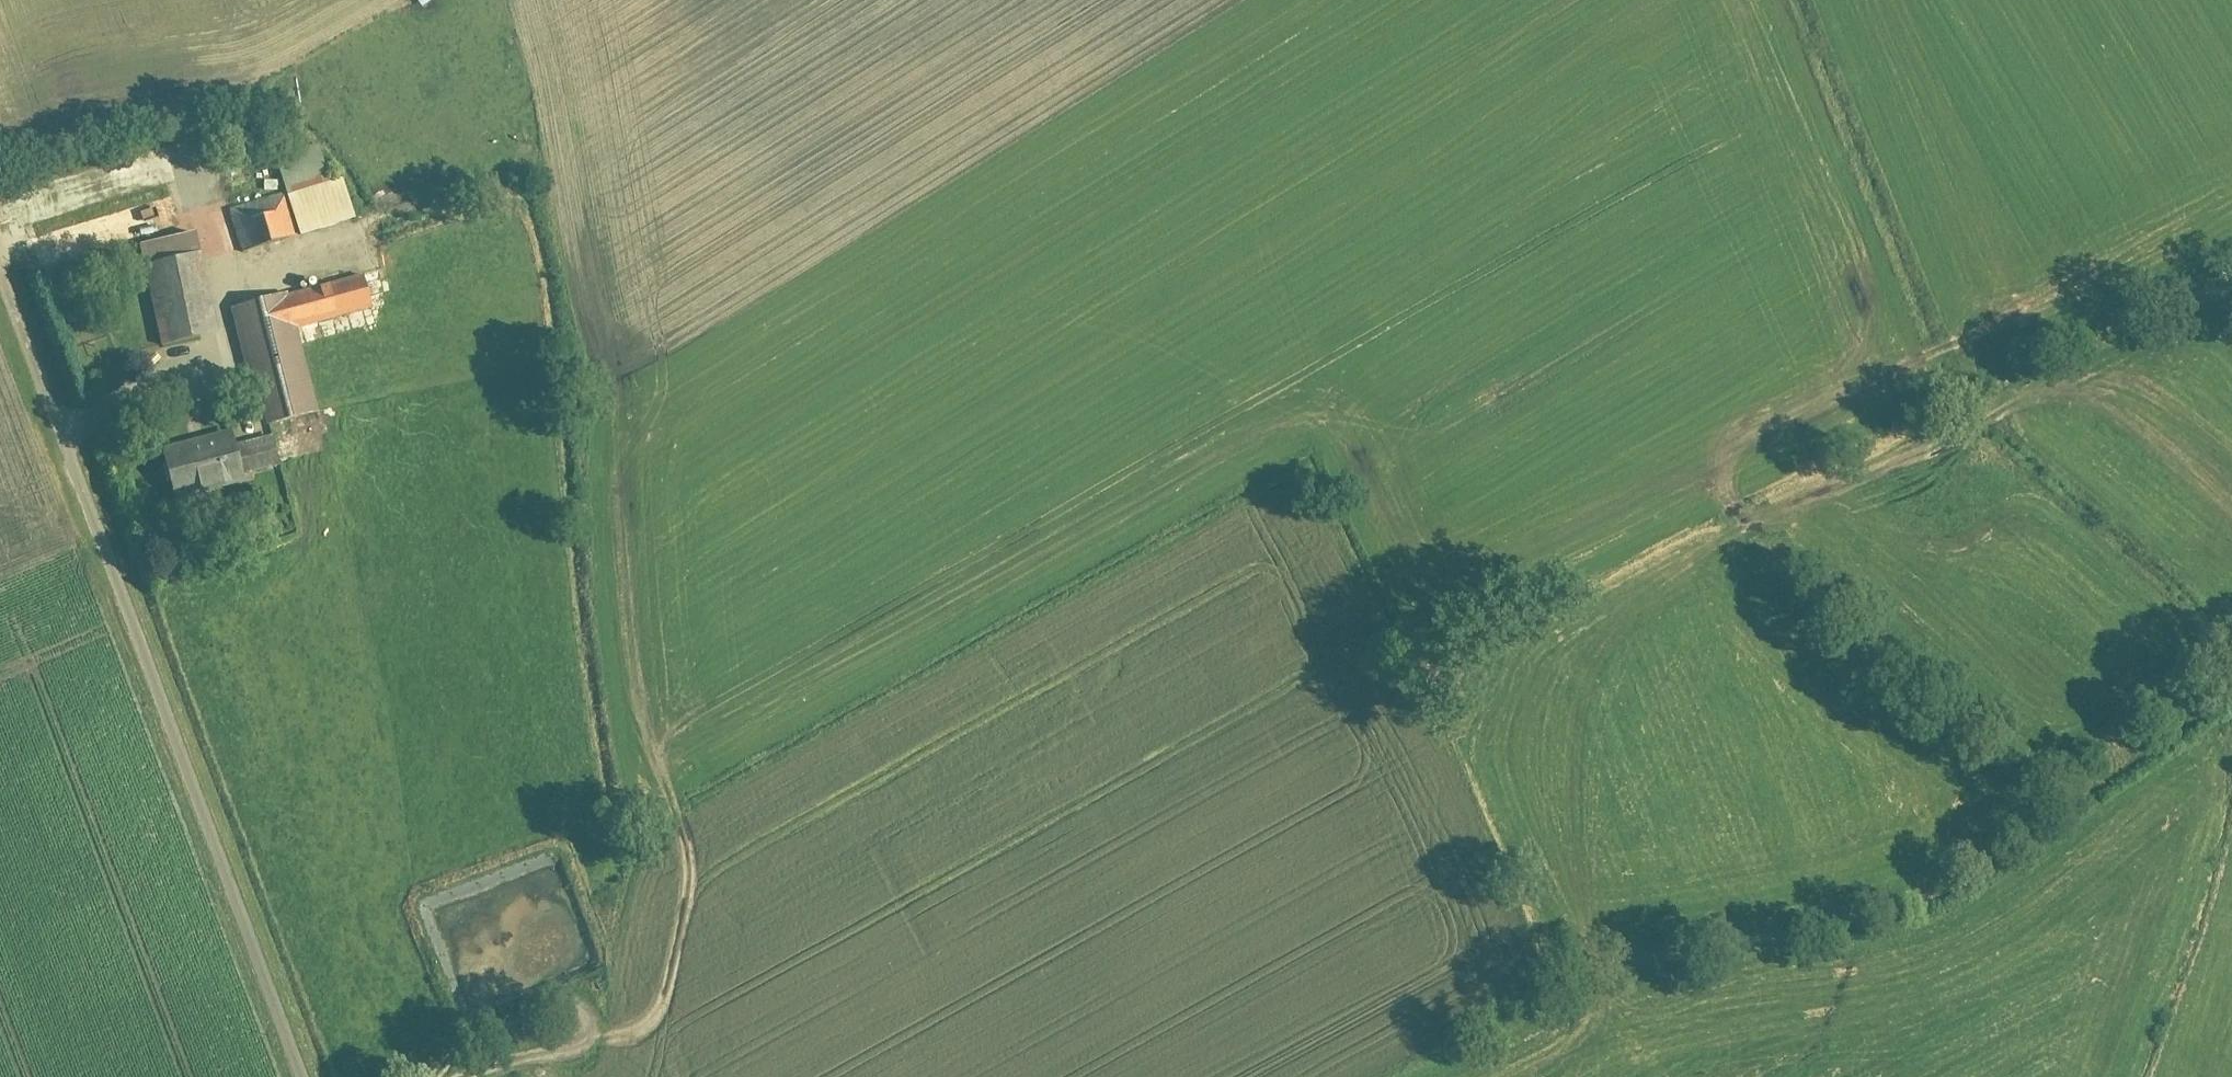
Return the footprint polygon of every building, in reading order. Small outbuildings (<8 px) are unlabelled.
[(229,212),(241,254),(355,220),(343,178),(328,182),(317,147),(273,160),(283,196),(229,212)] [(136,248),(162,348),(227,331),(201,231),(136,248)] [(322,409),(301,327),(372,310),(365,279),(235,312),(263,424),(322,409)] [(166,449),(177,501),(249,486),(237,434),(166,449)]
